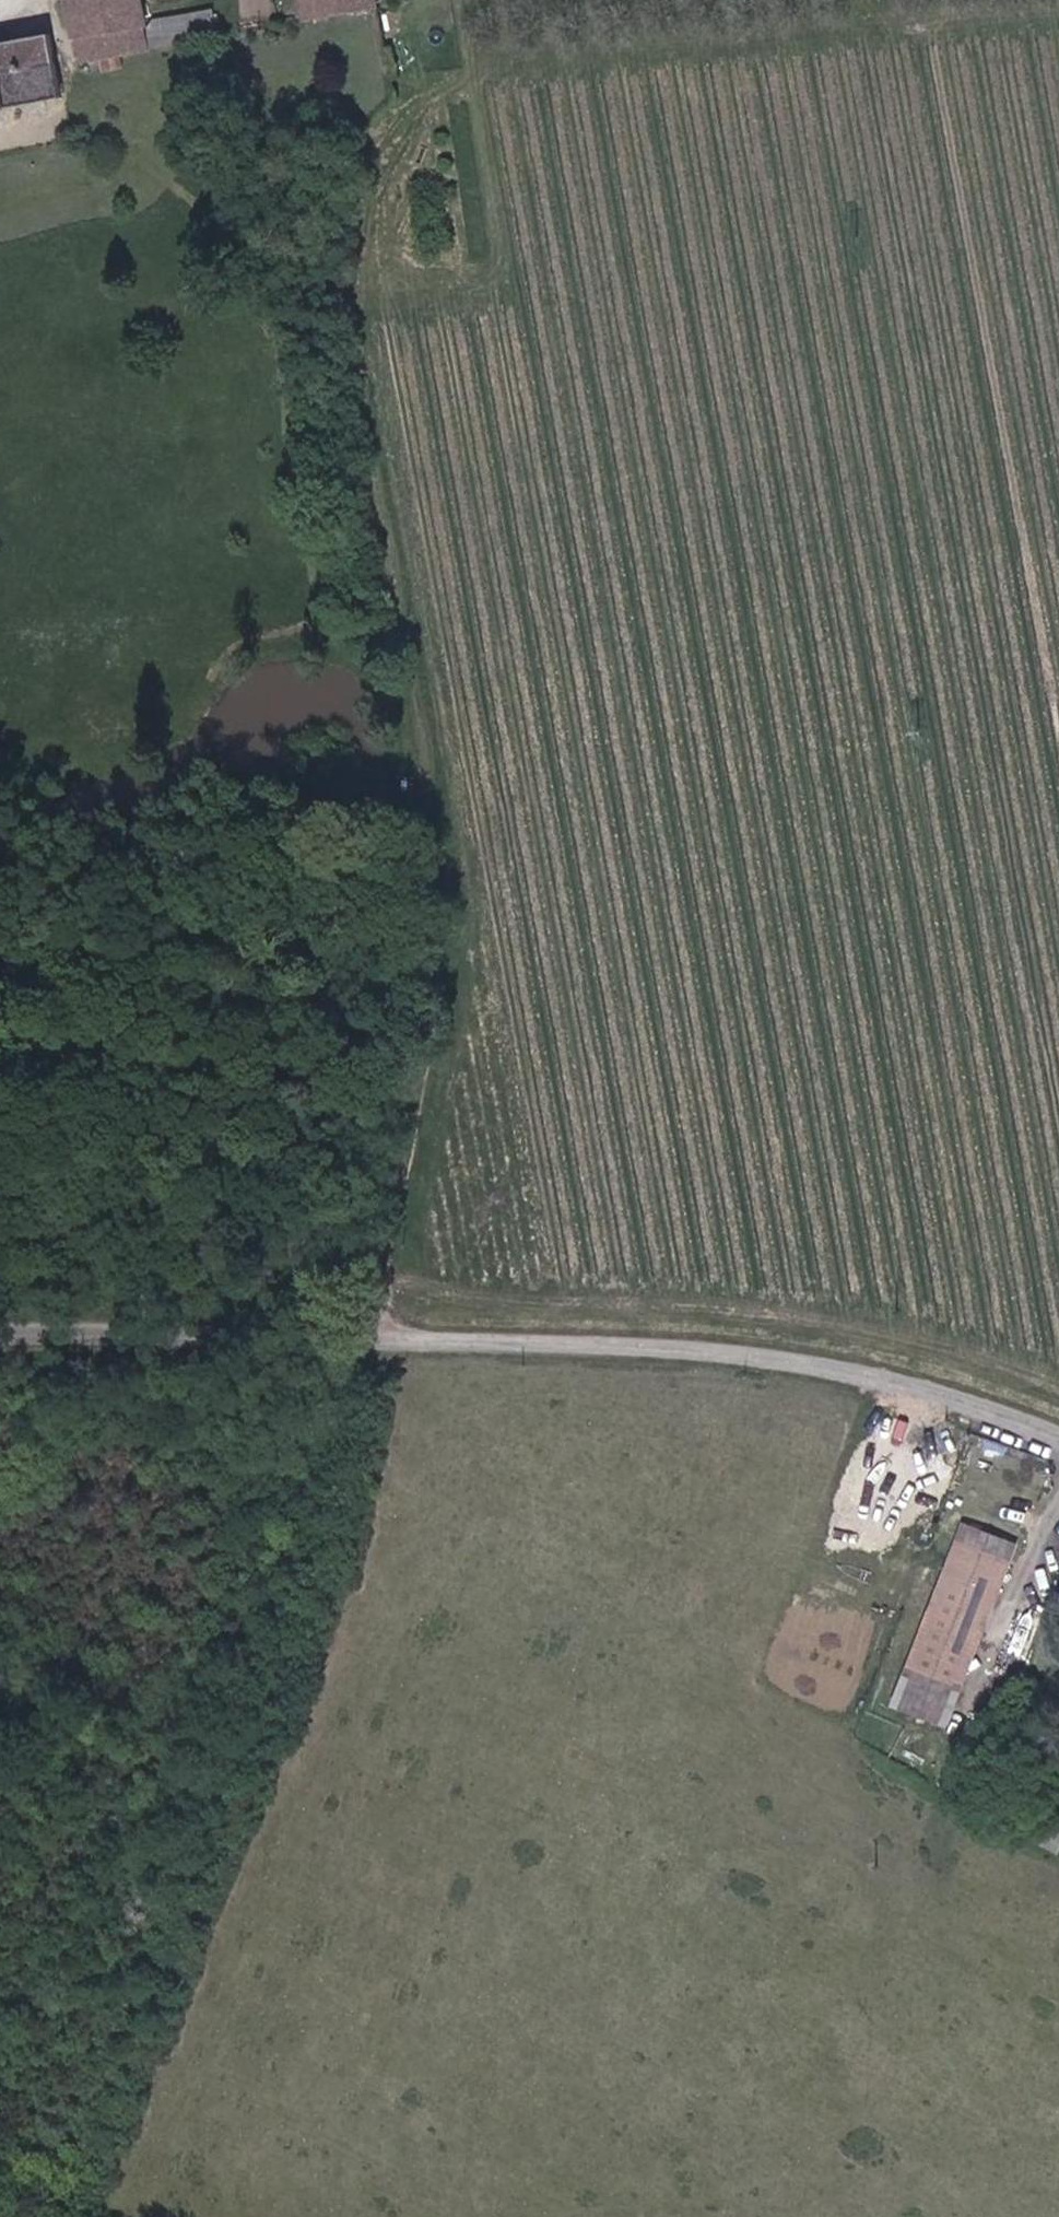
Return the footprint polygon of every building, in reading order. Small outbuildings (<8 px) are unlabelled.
[(146,0),(77,0),(99,100),(103,104),(219,76),(214,55),(161,67),(146,0)] [(267,65),(352,46),(340,0),(253,0),(267,65)] [(391,36),(384,0),(340,0),(352,46),(391,36)] [(66,139),(52,77),(0,89),(0,155),(66,139)] [(962,1517),(894,1705),(953,1727),(1021,1538),(962,1517)]
